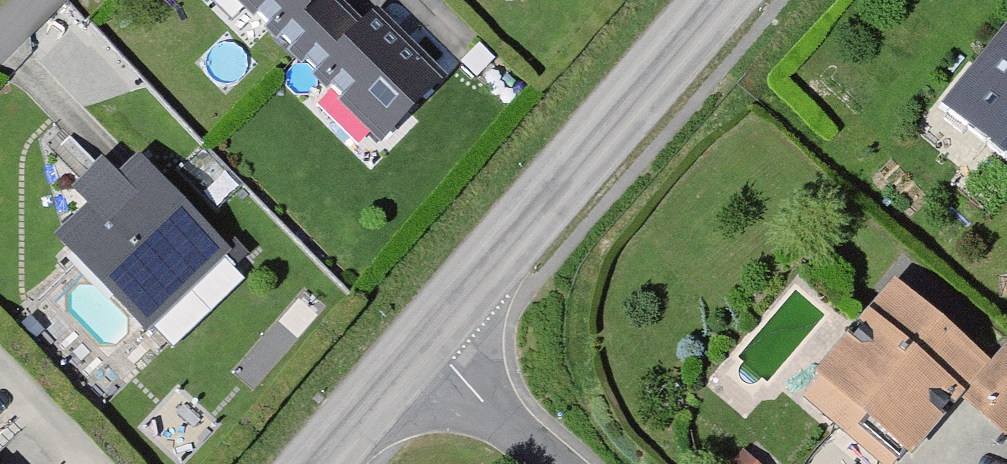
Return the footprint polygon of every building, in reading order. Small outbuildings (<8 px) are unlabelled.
[(278,37),(314,0),(240,0),(278,37)] [(443,78),(373,9),(312,71),(382,140),(443,78)] [(967,104),(1006,134),(1006,43),(967,104)] [(152,145),(58,231),(164,330),(243,251),(152,145)] [(833,358),(931,449),(983,396),(1006,415),(1006,349),(1002,354),(918,276),(833,358)] [(738,463),(778,463),(756,444),(738,463)]
